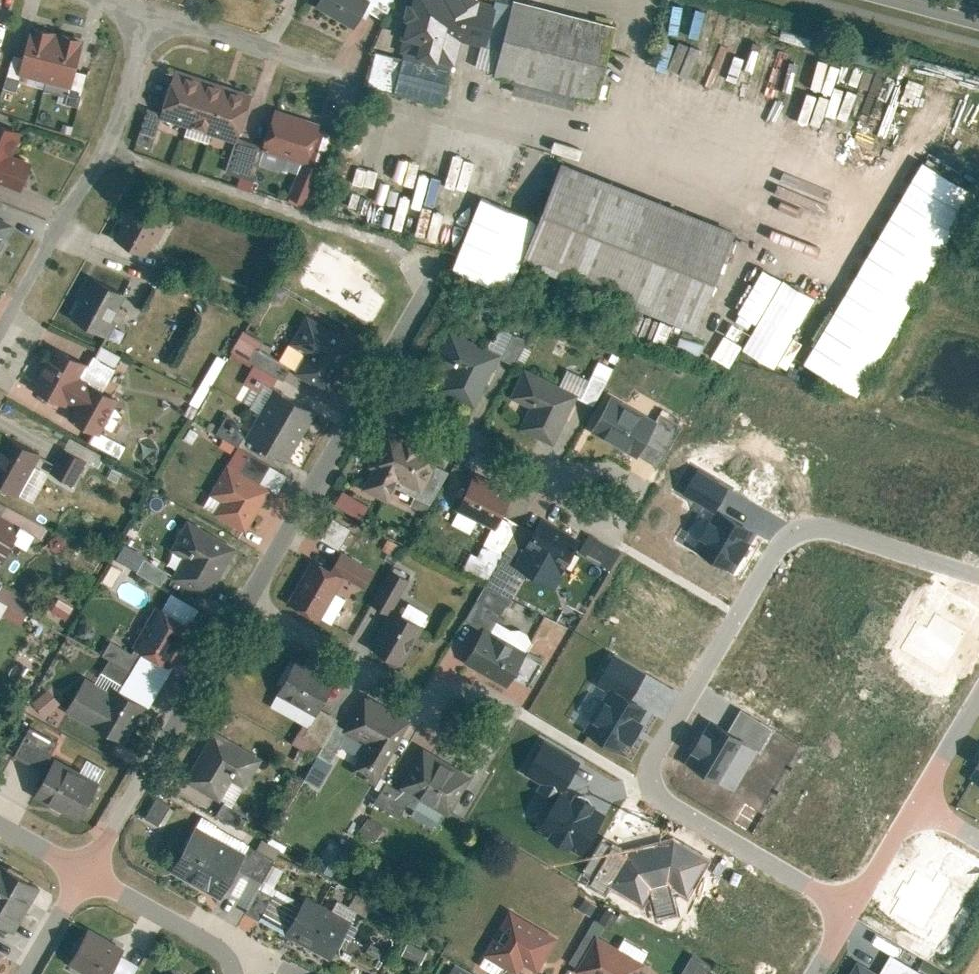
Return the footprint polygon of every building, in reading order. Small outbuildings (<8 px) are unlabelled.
[(317,4),(355,26),(370,0),(320,0),(317,4)] [(404,35),(407,36),(403,49),(455,63),(462,35),(487,41),(496,8),(483,5),(484,0),(413,0),(404,35)] [(505,46),(517,0),(498,0),(496,8),(487,41),(505,46)] [(531,0),(517,0),(505,46),(497,76),(594,101),(615,22),(531,0)] [(678,29),(700,34),(706,4),(684,0),(678,29)] [(37,25),(23,72),(48,80),(62,32),(37,25)] [(62,32),(48,80),(70,86),(84,39),(62,32)] [(659,66),(671,69),(678,39),(667,36),(659,66)] [(402,56),(378,49),(369,82),(393,89),(402,56)] [(450,70),(406,58),(397,91),(441,103),(450,70)] [(874,68),(863,110),(872,112),(883,71),(874,68)] [(252,92),(179,70),(167,110),(165,115),(238,138),(252,92)] [(810,112),(817,83),(795,77),(788,107),(810,112)] [(834,82),(818,117),(832,123),(848,87),(834,82)] [(149,104),(139,138),(156,143),(165,115),(167,110),(149,104)] [(322,121),(278,108),(267,148),(311,160),(322,121)] [(27,188),(39,163),(14,152),(23,132),(0,121),(0,175),(27,188)] [(868,126),(851,126),(851,141),(868,141),(868,126)] [(925,160),(806,356),(862,390),(978,197),(978,193),(925,160)] [(733,227),(567,161),(527,261),(693,327),(733,227)] [(321,170),(305,164),(292,194),(309,200),(321,170)] [(171,214),(139,198),(120,236),(152,252),(171,214)] [(483,198),(455,269),(509,291),(537,219),(483,198)] [(10,222),(0,216),(0,240),(10,222)] [(127,292),(96,275),(75,314),(106,331),(127,292)] [(817,297),(785,278),(777,290),(744,346),(776,366),(817,297)] [(744,346),(777,290),(758,279),(725,335),(744,346)] [(359,340),(308,312),(279,366),(330,393),(359,340)] [(502,353),(452,331),(426,390),(476,412),(502,353)] [(88,362),(58,345),(35,385),(65,402),(67,397),(81,375),(88,362)] [(581,394),(523,367),(498,421),(556,448),(581,394)] [(81,375),(67,397),(82,406),(77,416),(101,430),(120,397),(81,375)] [(274,388),(260,412),(302,436),(316,412),(274,388)] [(656,417),(611,393),(590,432),(635,455),(656,417)] [(302,436),(260,412),(246,436),(288,460),(302,436)] [(436,453),(387,430),(361,484),(411,507),(436,453)] [(7,434),(0,446),(0,481),(18,491),(40,453),(7,434)] [(89,460),(67,448),(53,472),(75,485),(89,460)] [(282,472),(237,448),(203,511),(248,535),(282,472)] [(511,491),(477,475),(460,511),(494,527),(511,491)] [(340,489),(332,503),(361,517),(368,502),(340,489)] [(752,531),(717,510),(695,545),(731,566),(752,531)] [(0,513),(0,563),(21,525),(0,513)] [(330,516),(319,536),(337,547),(348,526),(330,516)] [(234,548),(189,521),(159,571),(204,598),(234,548)] [(577,544),(537,522),(513,566),(553,587),(577,544)] [(609,567),(619,548),(588,530),(577,550),(609,567)] [(343,579),(312,560),(289,600),(320,618),(343,579)] [(190,627),(154,607),(131,647),(167,668),(190,627)] [(425,625),(392,611),(372,654),(405,669),(425,625)] [(526,651),(486,628),(464,665),(504,688),(526,651)] [(280,689),(320,711),(337,679),(297,657),(280,689)] [(142,707),(86,677),(68,712),(124,742),(142,707)] [(34,699),(52,720),(65,709),(47,688),(34,699)] [(649,712),(610,688),(585,728),(625,752),(649,712)] [(346,727),(369,740),(354,767),(377,779),(413,714),(366,689),(346,727)] [(743,737),(709,718),(685,762),(719,780),(743,737)] [(220,796),(233,774),(248,783),(265,756),(216,726),(186,775),(220,796)] [(15,755),(43,768),(56,740),(27,727),(15,755)] [(424,744),(401,782),(447,810),(470,772),(424,744)] [(100,780),(54,758),(33,800),(80,822),(100,780)] [(969,779),(978,785),(978,763),(969,779)] [(604,811),(561,787),(537,830),(580,853),(604,811)] [(146,813),(161,819),(169,801),(153,795),(146,813)] [(171,866),(221,894),(246,850),(196,822),(171,866)] [(42,885),(4,865),(0,873),(0,922),(17,931),(42,885)] [(284,926),(332,954),(353,918),(305,890),(284,926)] [(519,970),(525,958),(541,967),(559,936),(511,908),(486,951),(519,970)] [(101,973),(111,973),(127,948),(90,926),(72,957),(101,973)] [(589,973),(635,973),(643,959),(597,932),(577,967),(589,973)] [(856,959),(848,973),(884,973),(856,959)] [(162,973),(187,973),(168,963),(162,973)]
